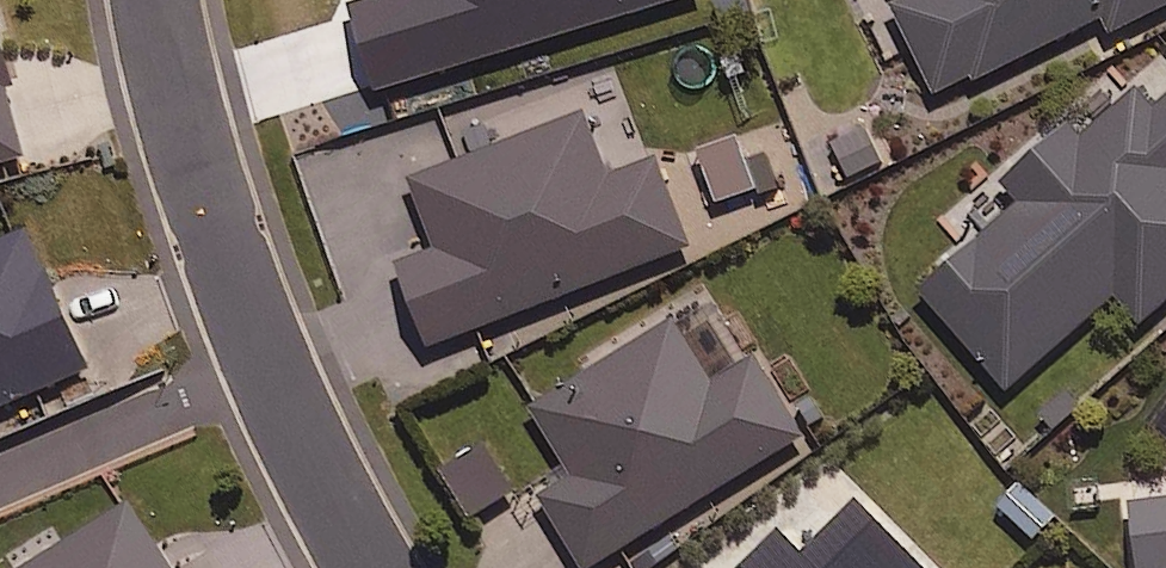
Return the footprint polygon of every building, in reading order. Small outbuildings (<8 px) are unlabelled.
[(373,84),(659,0),(348,0),(373,84)] [(884,61),(911,47),(940,104),(1104,21),(1113,38),(1165,11),(1165,0),(853,0),(884,61)] [(0,51),(0,168),(28,161),(0,51)] [(1157,114),(1139,93),(1082,143),(1072,131),(1006,189),(1024,209),(924,297),(1011,395),(1118,300),(1144,329),(1165,309),(1165,106),(1157,114)] [(610,183),(585,118),(412,185),(439,254),(399,270),(431,352),(689,252),(655,165),(610,183)] [(882,165),(855,123),(806,154),(833,196),(882,165)] [(807,196),(790,146),(749,160),(767,210),(807,196)] [(28,234),(0,246),(0,412),(89,374),(28,234)] [(703,309),(533,412),(574,481),(539,502),(579,567),(597,567),(804,443),(757,365),(742,374),(703,309)] [(1058,521),(1017,477),(993,500),(1034,544),(1058,521)] [(1138,509),(1140,567),(1165,567),(1165,502),(1138,509)] [(130,507),(34,567),(169,567),(130,507)] [(860,507),(805,561),(781,537),(750,567),(921,567),(860,507)]
